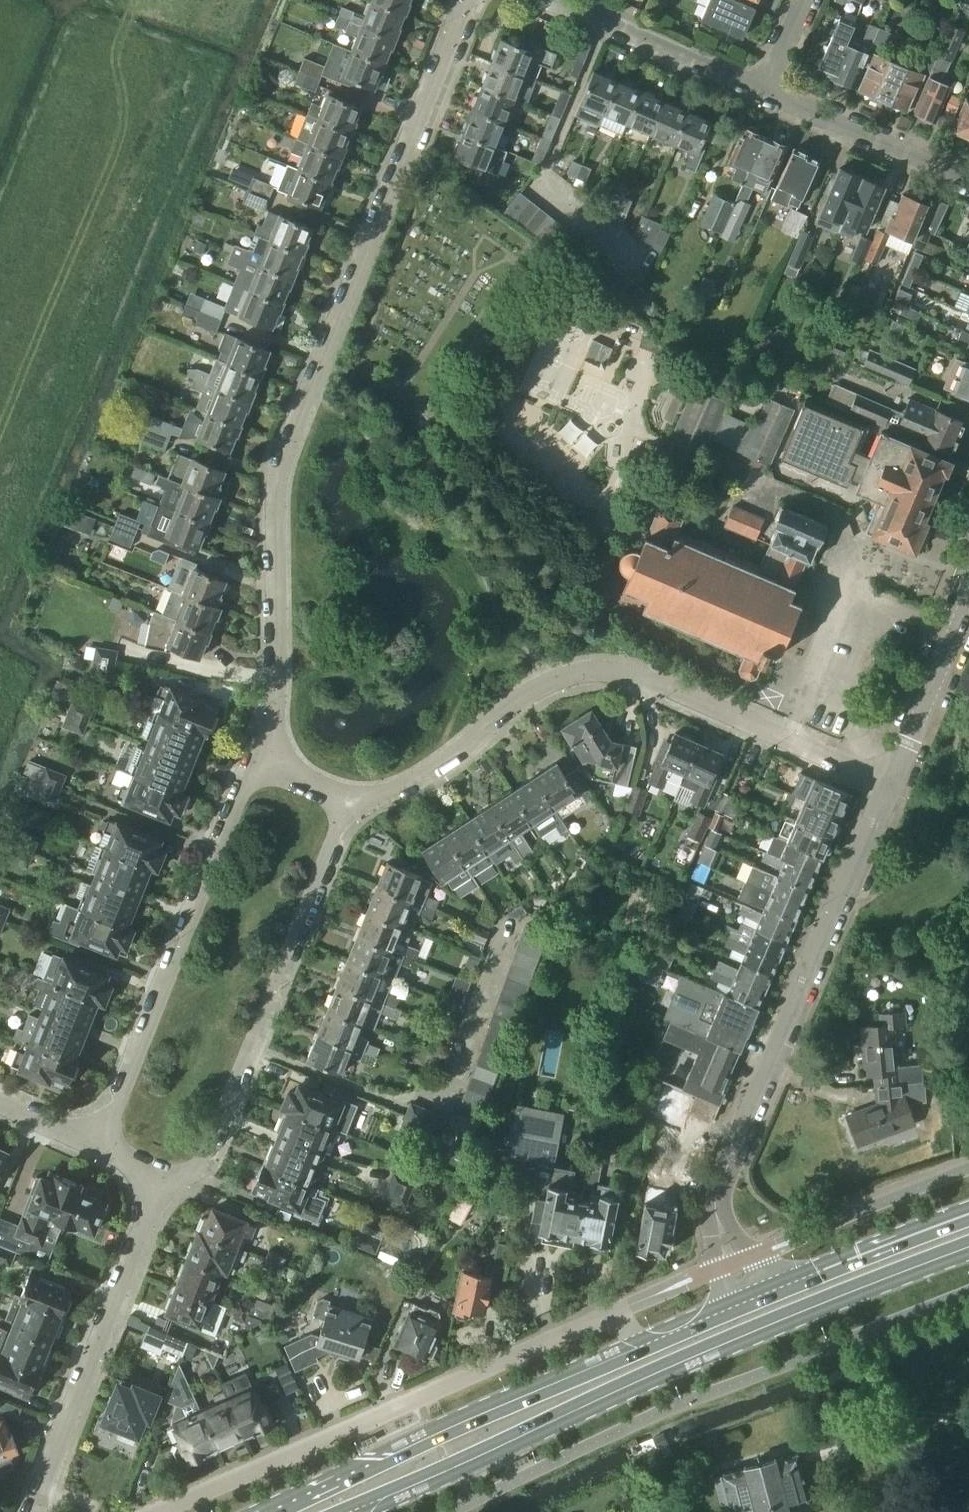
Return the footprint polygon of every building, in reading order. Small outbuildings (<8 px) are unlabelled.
[(366,16),(342,6),(339,16),(396,40),(400,29),(398,29),(404,13),(372,0),(366,16)] [(404,13),(406,14),(410,4),(408,3),(410,0),(372,0),(404,13)] [(701,18),(742,36),(754,9),(738,2),(733,0),(710,0),(701,18)] [(358,37),(353,50),(352,51),(384,63),(390,48),(392,49),(396,40),(339,16),(335,25),(346,29),(345,32),(358,37)] [(856,23),(841,17),(818,72),(832,78),(846,47),(851,35),(856,23)] [(942,42),(930,73),(914,113),(935,122),(950,87),(938,82),(942,71),(947,73),(952,62),(953,62),(965,31),(949,24),(942,42)] [(846,47),(832,78),(831,80),(853,89),(872,43),(874,44),(880,29),(869,25),(863,40),(851,35),(846,47)] [(883,48),(889,33),(880,29),(874,44),(883,48)] [(928,50),(926,49),(918,68),(930,73),(942,42),(933,39),(928,50)] [(492,63),(524,76),(535,80),(541,66),(551,70),(557,55),(532,45),(530,51),(501,40),(492,63)] [(340,72),(343,73),(342,75),(374,88),(380,74),(383,75),(387,63),(384,63),(352,51),(353,50),(332,42),(329,51),(336,54),(335,58),(344,61),(340,72)] [(574,61),(576,62),(570,75),(577,78),(588,54),(579,50),(574,61)] [(867,68),(869,69),(860,91),(883,100),(898,66),(896,65),(900,57),(886,51),(883,60),(873,56),(867,68)] [(326,66),(306,58),(301,70),(321,78),(326,66)] [(524,76),(492,63),(482,87),(514,100),(524,76)] [(923,77),(898,66),(883,100),(907,110),(916,88),(918,89),(923,77)] [(295,83),(315,91),(321,78),(301,70),(295,83)] [(580,104),(604,114),(618,82),(594,72),(580,104)] [(604,114),(599,126),(622,135),(626,124),(627,124),(640,92),(618,82),(604,114)] [(514,100),(482,87),(472,111),(505,124),(514,100)] [(570,95),(561,91),(552,115),(561,118),(570,95)] [(260,105),(263,98),(247,92),(244,99),(260,105)] [(640,92),(627,124),(650,134),(664,102),(640,92)] [(317,120),(348,133),(352,134),(356,123),(353,121),(359,106),(328,94),(323,107),(311,103),(307,115),(318,119),(317,120)] [(954,132),(968,138),(968,101),(967,100),(954,132)] [(674,144),(687,112),(664,102),(650,134),(674,144)] [(464,133),(496,146),(505,124),(472,111),(464,133)] [(674,144),(687,150),(684,168),(695,173),(707,145),(701,143),(710,122),(687,112),(674,144)] [(561,118),(552,115),(542,139),(551,142),(561,118)] [(348,133),(317,120),(306,116),(297,140),(342,158),(346,148),(343,147),(348,133)] [(730,166),(736,169),(731,179),(743,184),(763,136),(744,128),(729,161),(731,162),(730,166)] [(453,159),(486,172),(486,170),(498,175),(508,151),(496,146),(464,133),(453,159)] [(291,152),(303,157),(298,169),(329,182),(335,168),(338,169),(342,158),(297,140),(285,135),(281,143),(292,148),(291,152)] [(733,203),(734,203),(725,223),(735,227),(755,181),(767,187),(785,146),(763,136),(743,184),(743,185),(742,188),(740,188),(733,203)] [(533,161),(542,165),(551,142),(542,139),(533,161)] [(794,149),(774,195),(771,200),(787,208),(789,203),(798,207),(818,162),(808,157),(809,155),(794,149)] [(577,178),(582,165),(573,161),(567,174),(577,178)] [(298,169),(287,165),(277,190),(319,207),(325,192),(327,193),(332,183),(329,182),(298,169)] [(582,165),(577,178),(585,182),(591,169),(582,165)] [(835,233),(835,232),(838,233),(863,176),(838,166),(815,224),(835,233)] [(857,229),(867,233),(886,186),(863,176),(838,233),(852,239),(857,229)] [(274,187),(253,178),(248,190),(269,198),(274,187)] [(618,210),(623,197),(603,188),(597,201),(618,210)] [(243,203),(263,211),(269,198),(248,190),(243,203)] [(519,194),(504,214),(514,221),(529,201),(519,194)] [(733,203),(714,194),(701,223),(721,232),(725,223),(734,203),(733,203)] [(902,194),(898,203),(890,199),(877,229),(889,233),(890,231),(912,240),(927,205),(902,194)] [(623,197),(618,210),(627,214),(633,202),(623,197)] [(936,197),(925,226),(937,231),(949,202),(936,197)] [(523,228),(538,208),(529,201),(514,221),(523,228)] [(532,235),(547,215),(538,208),(523,228),(532,235)] [(798,237),(808,215),(792,208),(782,230),(798,237)] [(258,224),(255,233),(302,252),(304,253),(308,242),(305,241),(311,227),(280,215),(268,210),(263,226),(258,224)] [(541,243),(557,223),(547,215),(532,235),(541,243)] [(662,224),(641,215),(634,233),(661,254),(670,233),(661,229),(662,224)] [(550,250),(565,230),(557,223),(541,243),(550,250)] [(872,240),(864,258),(865,259),(877,263),(889,233),(877,229),(873,240),(872,240)] [(559,257),(575,237),(565,230),(550,250),(559,257)] [(795,278),(813,235),(802,230),(784,273),(795,278)] [(249,249),(235,244),(231,253),(294,278),(298,268),(296,267),(302,252),(255,233),(254,235),(258,237),(253,250),(249,249)] [(872,240),(860,235),(850,260),(863,265),(865,259),(864,258),(872,240)] [(960,244),(958,249),(965,253),(963,258),(968,261),(968,243),(967,247),(960,244)] [(588,279),(603,259),(594,252),(578,272),(588,279)] [(240,269),(235,283),(234,283),(282,302),(288,286),(290,287),(294,278),(231,253),(227,264),(240,269)] [(597,287),(613,267),(603,259),(588,279),(597,287)] [(606,294),(622,274),(613,267),(597,287),(606,294)] [(614,300),(630,280),(622,274),(606,294),(614,300)] [(644,291),(630,280),(614,300),(633,315),(634,314),(642,296),(644,291)] [(221,319),(226,309),(271,327),(278,312),(280,313),(284,303),(282,302),(234,283),(225,306),(206,298),(201,311),(221,319)] [(872,309),(879,290),(864,284),(856,303),(872,309)] [(182,314),(197,320),(195,324),(216,333),(221,319),(201,311),(201,312),(185,306),(182,314)] [(962,330),(961,331),(968,334),(968,324),(955,318),(951,326),(962,330)] [(227,363),(259,376),(261,377),(266,366),(263,364),(269,350),(225,331),(217,349),(221,351),(218,359),(227,363)] [(961,331),(958,338),(968,342),(968,334),(961,331)] [(664,345),(643,337),(640,345),(661,354),(664,345)] [(612,349),(592,340),(583,362),(604,371),(605,369),(608,370),(619,344),(615,342),(612,349)] [(914,370),(869,351),(862,348),(857,361),(864,363),(863,366),(876,372),(908,385),(914,370)] [(252,400),(256,390),(253,389),(259,376),(227,363),(216,359),(210,374),(207,383),(252,400)] [(951,391),(951,392),(968,400),(968,364),(963,362),(963,363),(956,360),(944,387),(951,391)] [(186,375),(194,378),(207,383),(210,374),(198,369),(188,369),(186,375)] [(247,410),(252,400),(207,383),(194,378),(191,388),(202,392),(196,408),(207,412),(239,424),(245,409),(247,410)] [(893,427),(951,452),(964,423),(909,399),(903,414),(835,384),(828,400),(893,427)] [(665,454),(662,462),(695,477),(711,440),(768,466),(769,464),(793,410),(767,398),(754,427),(723,413),(727,402),(695,388),(671,442),(669,446),(667,450),(665,454)] [(858,490),(879,501),(865,533),(915,554),(928,523),(923,521),(943,473),(946,474),(951,462),(882,433),(872,457),(856,450),(865,429),(804,403),(781,457),(847,485),(856,464),(867,469),(858,490)] [(179,435),(179,437),(197,437),(229,450),(235,434),(238,435),(242,426),(239,424),(207,412),(203,421),(190,409),(182,428),(143,412),(139,425),(170,437),(171,434),(179,435)] [(138,426),(133,424),(128,436),(165,451),(170,437),(139,425),(138,426)] [(175,480),(183,483),(221,499),(221,497),(218,496),(221,488),(218,487),(225,471),(178,452),(168,477),(175,480)] [(441,489),(451,478),(440,469),(430,479),(441,489)] [(216,509),(221,499),(183,483),(175,480),(168,477),(163,475),(159,485),(168,489),(162,503),(211,523),(211,522),(209,521),(214,508),(216,509)] [(207,532),(211,523),(162,503),(160,502),(147,534),(191,551),(193,545),(198,547),(205,531),(207,532)] [(619,597),(744,652),(737,669),(739,674),(750,679),(755,676),(767,650),(778,655),(801,603),(789,598),(806,561),(809,562),(817,545),(818,546),(827,526),(815,521),(797,514),(781,506),(771,527),(776,529),(759,567),(678,531),(684,516),(659,505),(640,549),(636,547),(628,548),(621,553),(620,555),(620,557),(619,560),(619,562),(620,564),(621,566),(622,568),(624,570),(625,571),(629,573),(619,597)] [(723,527),(754,540),(764,518),(732,505),(723,527)] [(97,519),(69,508),(62,525),(91,535),(97,519)] [(141,521),(120,512),(116,524),(136,532),(141,521)] [(110,537),(131,545),(136,532),(116,524),(110,537)] [(226,581),(192,567),(182,592),(221,608),(221,607),(218,606),(221,596),(220,596),(226,581)] [(160,583),(171,587),(174,578),(164,574),(160,583)] [(172,590),(162,613),(210,632),(216,617),(217,617),(221,608),(182,592),(181,594),(172,590)] [(112,595),(107,606),(119,611),(123,600),(112,595)] [(145,647),(170,652),(171,646),(200,658),(206,642),(207,643),(211,632),(210,632),(162,613),(154,610),(149,620),(150,620),(149,623),(145,647)] [(84,658),(94,660),(114,663),(116,651),(86,645),(84,658)] [(91,674),(111,677),(114,663),(94,660),(91,674)] [(164,699),(158,713),(204,731),(208,733),(218,707),(161,685),(156,696),(164,699)] [(92,707),(72,700),(67,713),(87,721),(92,707)] [(141,737),(139,741),(146,744),(191,762),(204,731),(158,713),(150,710),(140,736),(141,737)] [(573,745),(594,778),(628,786),(637,746),(611,741),(591,710),(562,728),(573,745)] [(63,725),(82,733),(87,721),(67,713),(63,725)] [(675,732),(671,742),(663,738),(653,761),(657,763),(648,783),(663,789),(667,780),(680,786),(700,743),(675,732)] [(125,770),(134,774),(180,792),(191,762),(146,744),(144,748),(123,740),(116,757),(128,762),(125,770)] [(680,786),(693,792),(689,801),(703,807),(709,794),(718,773),(714,772),(722,752),(700,743),(680,786)] [(23,774),(29,776),(30,774),(61,787),(65,775),(29,760),(23,774)] [(534,779),(554,810),(578,795),(558,764),(534,779)] [(25,787),(36,792),(55,800),(61,787),(30,774),(29,776),(25,787)] [(180,792),(134,774),(128,788),(122,786),(117,797),(169,818),(173,809),(180,812),(187,795),(180,792)] [(804,800),(840,815),(849,794),(814,778),(804,800)] [(512,794),(532,825),(544,817),(560,843),(571,836),(554,810),(534,779),(512,794)] [(633,785),(624,810),(639,815),(648,789),(633,785)] [(736,798),(723,792),(715,810),(732,818),(737,807),(732,805),(736,798)] [(788,793),(785,801),(792,805),(796,796),(788,793)] [(532,825),(512,794),(490,808),(524,860),(534,854),(521,832),(532,825)] [(804,800),(796,820),(831,835),(840,815),(804,800)] [(501,845),(507,855),(509,853),(516,865),(524,860),(490,808),(468,822),(488,853),(501,845)] [(701,842),(712,817),(697,811),(686,836),(701,842)] [(718,845),(723,831),(713,827),(718,815),(714,814),(703,839),(718,845)] [(777,837),(772,835),(772,836),(822,857),(831,835),(796,820),(786,816),(777,837)] [(109,819),(108,822),(103,820),(100,828),(114,834),(108,849),(151,866),(157,869),(164,851),(158,848),(161,841),(109,819)] [(494,863),(488,853),(468,822),(446,836),(472,877),(494,863)] [(37,841),(18,833),(13,846),(32,853),(37,841)] [(423,850),(443,881),(446,879),(452,890),(472,877),(446,836),(423,850)] [(822,857),(772,836),(766,851),(815,872),(822,857)] [(698,861),(710,867),(710,866),(713,868),(720,852),(704,845),(698,861)] [(8,859),(28,866),(32,853),(13,846),(8,859)] [(99,856),(105,859),(96,879),(138,896),(151,866),(108,849),(103,847),(99,856)] [(762,860),(781,868),(778,876),(808,889),(815,872),(766,851),(762,860)] [(380,879),(381,880),(378,888),(435,911),(440,901),(427,895),(428,893),(419,890),(423,879),(420,878),(421,875),(387,861),(380,879)] [(710,867),(698,861),(691,877),(703,882),(710,867)] [(778,876),(752,865),(744,882),(801,906),(808,889),(778,876)] [(82,899),(79,907),(84,909),(126,927),(138,896),(96,879),(94,885),(82,881),(76,896),(82,899)] [(684,898),(698,904),(704,888),(690,882),(684,898)] [(737,898),(763,909),(761,914),(792,927),(801,906),(744,882),(737,898)] [(375,895),(374,894),(367,912),(412,930),(419,914),(432,919),(435,911),(378,888),(375,895)] [(518,919),(523,905),(513,891),(506,914),(518,919)] [(674,914),(687,919),(691,920),(698,904),(684,898),(677,914),(675,913),(674,914)] [(0,904),(0,918),(4,920),(9,908),(0,904)] [(126,927),(84,909),(79,907),(78,908),(73,906),(72,907),(66,904),(59,921),(54,919),(48,933),(79,945),(82,939),(116,952),(120,943),(127,946),(134,930),(126,927)] [(758,922),(755,929),(785,942),(792,927),(761,914),(742,905),(739,914),(758,922)] [(360,927),(362,928),(359,936),(415,960),(419,950),(407,945),(412,930),(367,912),(360,927)] [(687,919),(674,914),(668,930),(680,936),(687,919)] [(485,943),(488,933),(490,928),(469,921),(464,936),(485,943)] [(728,926),(724,935),(729,937),(778,959),(785,942),(755,929),(741,923),(738,930),(728,926)] [(549,933),(528,925),(524,937),(544,944),(549,933)] [(680,936),(668,930),(662,946),(674,951),(680,936)] [(356,944),(354,943),(347,961),(393,980),(400,963),(412,968),(415,960),(359,936),(356,944)] [(544,944),(524,937),(519,950),(539,957),(544,944)] [(725,946),(744,954),(741,962),(771,975),(778,959),(729,937),(725,946)] [(666,949),(656,945),(649,962),(660,966),(666,949)] [(539,957),(519,950),(515,963),(535,970),(539,957)] [(65,958),(55,983),(98,1000),(105,1002),(112,985),(104,982),(107,974),(65,958)] [(340,976),(342,977),(339,986),(395,1009),(400,999),(388,994),(393,980),(347,961),(340,976)] [(738,969),(719,961),(715,970),(764,991),(771,975),(741,962),(738,969)] [(535,970),(515,963),(510,976),(530,983),(535,970)] [(711,978),(730,986),(727,994),(758,1006),(764,991),(715,970),(711,978)] [(670,1021),(739,1050),(758,1006),(727,994),(680,974),(662,1017),(670,1021)] [(451,975),(443,997),(461,1004),(469,982),(451,975)] [(530,983),(510,976),(506,987),(526,995),(530,983)] [(51,993),(45,1007),(43,1013),(86,1030),(98,1000),(55,983),(50,981),(46,991),(51,993)] [(327,1009),(361,1023),(375,1028),(381,1013),(392,1017),(395,1009),(339,986),(336,994),(334,993),(327,1009)] [(526,995),(506,987),(501,1000),(521,1007),(526,995)] [(521,1007),(501,1000),(496,1013),(516,1021),(521,1007)] [(320,1026),(323,1026),(319,1035),(375,1058),(380,1047),(368,1043),(369,1040),(360,1037),(364,1027),(360,1025),(361,1023),(327,1009),(320,1026)] [(864,1044),(867,1075),(874,1075),(875,1085),(925,1080),(923,1063),(897,1066),(893,1028),(907,1026),(905,1010),(880,1013),(881,1027),(862,1029),(863,1033),(860,1034),(861,1043),(864,1044)] [(13,1037),(23,1041),(24,1039),(74,1059),(86,1030),(43,1013),(41,1019),(29,1014),(23,1029),(17,1027),(13,1037)] [(516,1021),(496,1013),(491,1026),(512,1033),(516,1021)] [(662,1039),(698,1054),(683,1089),(719,1104),(724,1092),(722,1091),(740,1050),(739,1050),(670,1021),(662,1039)] [(512,1033),(491,1026),(487,1038),(507,1045),(512,1033)] [(316,1042),(314,1041),(307,1058),(341,1072),(347,1057),(372,1067),(375,1058),(319,1035),(316,1042)] [(507,1045),(487,1038),(483,1050),(503,1058),(507,1045)] [(16,1049),(10,1064),(67,1087),(78,1061),(74,1059),(24,1039),(23,1041),(19,1050),(16,1049)] [(503,1058),(483,1050),(478,1063),(498,1070),(503,1058)] [(498,1070),(478,1063),(474,1075),(494,1082),(498,1070)] [(494,1082),(474,1075),(469,1087),(489,1095),(494,1082)] [(875,1085),(877,1105),(848,1116),(859,1144),(914,1124),(907,1106),(927,1105),(925,1080),(875,1085)] [(290,1092),(283,1107),(291,1110),(331,1127),(334,1120),(340,1122),(346,1106),(299,1087),(296,1094),(290,1092)] [(489,1095),(469,1087),(465,1100),(485,1107),(489,1095)] [(676,1104),(689,1110),(712,1120),(719,1105),(719,1104),(683,1089),(676,1104)] [(485,1107),(465,1100),(460,1112),(480,1119),(485,1107)] [(432,1111),(411,1103),(406,1116),(427,1124),(427,1123),(432,1111)] [(558,1234),(564,1235),(563,1244),(572,1245),(573,1237),(581,1201),(582,1196),(574,1194),(576,1189),(571,1188),(575,1170),(554,1166),(564,1115),(518,1105),(508,1155),(539,1162),(532,1196),(537,1197),(529,1237),(556,1243),(558,1234)] [(291,1110),(287,1119),(282,1118),(277,1131),(281,1133),(279,1138),(320,1155),(328,1138),(333,1140),(337,1129),(331,1127),(291,1110)] [(432,1111),(427,1123),(447,1131),(451,1118),(432,1111)] [(460,1113),(451,1118),(447,1131),(473,1140),(480,1119),(460,1112),(460,1113)] [(401,1129),(422,1136),(427,1124),(406,1116),(401,1129)] [(279,1138),(276,1146),(272,1144),(266,1157),(271,1159),(267,1167),(309,1184),(314,1187),(319,1175),(313,1173),(320,1155),(279,1138)] [(573,1237),(591,1240),(589,1249),(607,1253),(618,1198),(622,1199),(623,1189),(602,1185),(600,1195),(596,1194),(606,1142),(593,1139),(583,1187),(591,1189),(589,1202),(581,1201),(573,1237)] [(9,1164),(3,1162),(7,1151),(0,1148),(0,1182),(9,1164)] [(303,1217),(312,1221),(312,1222),(319,1225),(323,1214),(321,1213),(324,1205),(326,1205),(330,1198),(322,1195),(324,1191),(314,1187),(309,1184),(267,1167),(263,1165),(253,1189),(297,1207),(293,1216),(302,1219),(303,1217)] [(388,1183),(411,1193),(416,1179),(393,1171),(388,1183)] [(17,1252),(17,1250),(27,1254),(33,1239),(40,1243),(47,1227),(45,1226),(49,1214),(56,1216),(55,1218),(72,1225),(73,1223),(93,1231),(95,1225),(99,1226),(106,1209),(101,1207),(104,1202),(84,1193),(87,1187),(50,1172),(47,1179),(38,1175),(31,1193),(36,1195),(26,1219),(24,1219),(21,1226),(0,1217),(0,1245),(17,1252)] [(411,1193),(388,1183),(383,1198),(406,1206),(411,1193)] [(460,1190),(446,1217),(461,1225),(475,1198),(460,1190)] [(663,1205),(646,1202),(635,1258),(653,1261),(655,1252),(666,1254),(668,1243),(673,1244),(675,1234),(671,1233),(677,1203),(663,1201),(663,1205)] [(205,1217),(199,1231),(236,1246),(241,1232),(248,1235),(253,1223),(213,1207),(210,1216),(205,1217)] [(207,1264),(222,1269),(233,1274),(239,1260),(243,1262),(248,1252),(235,1247),(236,1246),(199,1231),(196,1241),(192,1239),(186,1253),(190,1255),(187,1261),(204,1268),(207,1264)] [(376,1253),(381,1240),(360,1232),(355,1244),(376,1253)] [(505,1266),(510,1246),(499,1243),(495,1264),(505,1266)] [(10,1267),(17,1252),(0,1245),(0,1263),(10,1267)] [(281,1254),(269,1250),(266,1258),(283,1264),(285,1257),(281,1256),(281,1254)] [(381,1259),(403,1268),(406,1260),(384,1252),(381,1259)] [(283,1264),(266,1258),(263,1266),(282,1274),(285,1265),(283,1264)] [(403,1268),(381,1259),(376,1270),(399,1279),(403,1268)] [(178,1275),(182,1276),(178,1286),(214,1301),(218,1290),(214,1289),(222,1269),(207,1264),(204,1268),(187,1261),(187,1264),(183,1262),(178,1275)] [(463,1270),(455,1311),(472,1314),(473,1311),(484,1314),(487,1301),(489,1302),(491,1288),(490,1288),(494,1269),(488,1267),(486,1275),(479,1273),(481,1266),(466,1263),(465,1270),(463,1270)] [(31,1271),(25,1286),(20,1284),(16,1293),(21,1295),(63,1312),(72,1287),(31,1271)] [(167,1312),(187,1320),(186,1323),(199,1328),(206,1310),(210,1312),(214,1301),(178,1286),(167,1312)] [(16,1293),(4,1323),(9,1325),(51,1342),(54,1334),(57,1335),(63,1323),(59,1321),(63,1312),(21,1295),(16,1293)] [(234,1313),(248,1318),(249,1316),(279,1328),(287,1308),(273,1302),(272,1304),(258,1299),(251,1300),(249,1306),(239,1302),(234,1313)] [(321,1338),(312,1335),(285,1347),(296,1373),(319,1362),(317,1357),(333,1350),(359,1359),(371,1319),(330,1305),(331,1301),(323,1299),(318,1302),(314,1318),(326,1322),(321,1338)] [(396,1344),(423,1357),(424,1355),(430,1358),(433,1356),(437,1347),(436,1344),(430,1341),(438,1326),(436,1325),(440,1316),(439,1312),(430,1309),(425,1311),(421,1309),(415,1306),(412,1313),(411,1313),(406,1322),(405,1321),(399,1334),(400,1335),(396,1344)] [(39,1371),(43,1361),(47,1362),(52,1349),(48,1348),(51,1342),(9,1325),(7,1330),(0,1327),(0,1356),(39,1371)] [(140,1346),(169,1358),(178,1337),(149,1325),(140,1346)] [(192,1360),(196,1347),(188,1344),(183,1357),(192,1360)] [(29,1396),(39,1371),(0,1356),(0,1384),(29,1396)] [(177,1458),(183,1461),(186,1459),(187,1462),(206,1453),(207,1455),(219,1450),(201,1411),(179,1363),(165,1400),(176,1405),(171,1425),(174,1423),(182,1441),(178,1442),(179,1445),(176,1446),(174,1452),(177,1458)] [(243,1375),(221,1385),(228,1399),(245,1438),(256,1433),(255,1431),(273,1423),(273,1421),(276,1420),(278,1414),(275,1407),(269,1404),(266,1406),(265,1404),(261,1405),(254,1388),(250,1389),(243,1375)] [(292,1375),(280,1380),(291,1401),(304,1395),(292,1375)] [(104,1420),(121,1427),(119,1431),(135,1438),(137,1433),(138,1433),(145,1417),(148,1418),(158,1394),(121,1379),(104,1420)] [(0,1399),(0,1412),(17,1418),(22,1407),(0,1399)] [(245,1438),(228,1399),(201,1411),(219,1450),(245,1438)] [(2,1415),(0,1416),(0,1472),(21,1464),(2,1415)] [(664,1432),(653,1437),(657,1446),(657,1447),(668,1443),(667,1441),(664,1432)] [(788,1502),(810,1496),(798,1453),(775,1459),(775,1458),(745,1466),(745,1468),(722,1473),(730,1508),(731,1511),(747,1511),(755,1510),(755,1511),(791,1511),(788,1502)] [(672,1464),(668,1456),(662,1459),(666,1467),(672,1464)]
